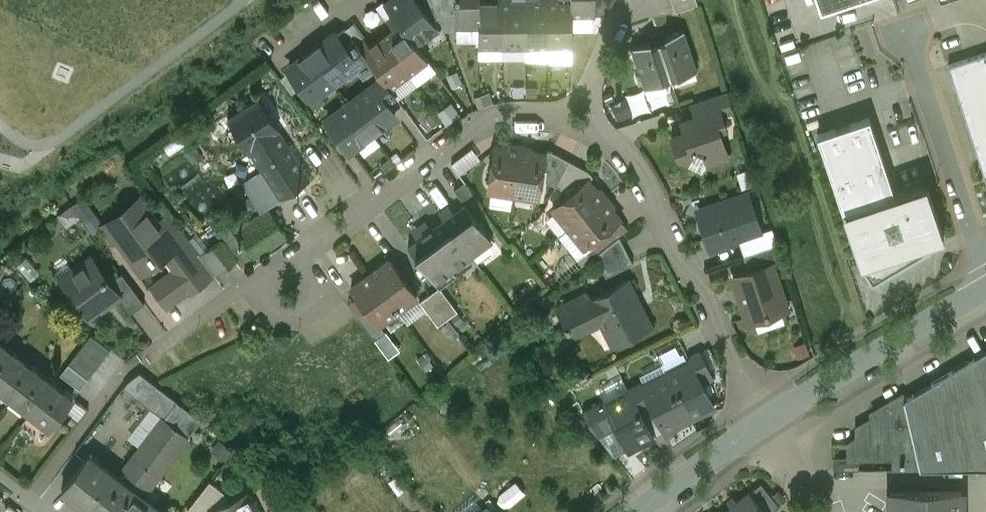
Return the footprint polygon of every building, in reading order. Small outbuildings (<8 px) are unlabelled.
[(418,0),(395,0),(387,6),(393,15),(394,15),(416,45),(417,45),(415,43),(437,26),(433,21),(418,0)] [(433,21),(439,17),(439,16),(433,0),(418,0),(433,21)] [(439,16),(456,16),(456,0),(433,0),(439,16)] [(456,16),(456,24),(479,24),(480,24),(480,1),(480,0),(456,0),(456,16)] [(494,1),(480,1),(480,24),(479,24),(479,47),(503,47),(503,0),(494,0),(494,1)] [(512,1),(512,0),(503,0),(503,47),(526,47),(526,1),(512,1)] [(526,1),(526,47),(549,47),(549,0),(540,0),(540,1),(526,1)] [(558,1),(558,0),(549,0),(549,47),(573,47),(573,29),(573,15),(573,1),(571,1),(558,1)] [(571,1),(573,1),(573,15),(587,15),(596,15),(596,0),(571,0),(571,1)] [(596,15),(609,15),(615,0),(596,0),(596,15)] [(672,0),(676,12),(698,4),(697,0),(673,0),(672,0)] [(821,11),(854,0),(817,0),(821,11)] [(416,45),(394,15),(393,15),(387,20),(393,29),(382,37),(410,75),(429,60),(417,45),(416,45)] [(587,15),(573,15),(573,29),(587,29),(587,15)] [(357,42),(347,28),(337,36),(347,49),(357,42)] [(684,30),(666,36),(667,41),(660,43),(672,79),(698,71),(684,30)] [(335,34),(312,51),(335,81),(355,66),(364,78),(376,69),(357,42),(347,49),(337,36),(335,34)] [(410,75),(382,37),(370,46),(364,37),(357,42),(376,69),(383,79),(383,78),(391,88),(410,75)] [(660,43),(652,46),(651,41),(632,47),(646,88),(672,79),(660,43)] [(335,81),(312,51),(289,69),(311,98),(335,81)] [(949,65),(985,179),(985,53),(949,65)] [(383,79),(351,103),(373,133),(396,115),(385,101),(395,94),(391,88),(383,78),(383,79)] [(727,91),(691,103),(696,116),(698,123),(723,114),(734,111),(727,91)] [(619,116),(634,109),(629,97),(613,104),(619,116)] [(260,98),(228,119),(248,148),(249,148),(278,129),(279,128),(260,98)] [(439,111),(447,121),(459,112),(450,102),(439,111)] [(373,133),(351,103),(328,120),(350,150),(373,133)] [(723,114),(698,123),(696,116),(681,121),(685,132),(672,137),(678,157),(688,161),(693,150),(705,156),(708,165),(729,157),(720,129),(727,126),(723,114)] [(870,117),(818,134),(843,212),(895,193),(870,117)] [(311,179),(278,129),(249,148),(275,190),(281,198),(311,179)] [(520,149),(495,145),(489,181),(493,182),(492,192),(513,195),(520,149)] [(460,169),(480,157),(474,148),(454,160),(460,169)] [(545,153),(520,149),(513,195),(535,198),(536,188),(540,189),(543,169),(546,153),(545,153)] [(569,160),(552,151),(545,150),(545,153),(546,153),(543,169),(548,170),(546,180),(556,185),(569,160)] [(590,171),(569,160),(556,185),(566,190),(572,186),(575,190),(588,179),(589,180),(594,176),(590,171)] [(263,171),(250,179),(262,198),(275,190),(263,171)] [(575,190),(560,202),(563,205),(555,211),(569,228),(605,199),(589,180),(588,179),(575,190)] [(465,182),(455,189),(465,204),(466,203),(474,214),(483,207),(465,182)] [(895,193),(843,212),(861,266),(863,265),(872,281),(931,246),(929,243),(945,238),(926,183),(895,193)] [(749,194),(709,207),(701,221),(711,250),(739,240),(762,233),(761,232),(749,194)] [(139,199),(105,225),(116,240),(120,236),(129,248),(127,249),(144,272),(146,271),(140,262),(147,257),(150,261),(152,260),(153,261),(169,249),(173,245),(159,225),(149,212),(146,214),(138,204),(141,201),(139,199)] [(605,199),(569,228),(583,245),(590,239),(593,242),(621,219),(605,199)] [(465,204),(445,219),(472,256),(493,240),(474,214),(466,203),(465,204)] [(214,275),(170,217),(159,225),(173,245),(169,249),(183,266),(176,271),(175,272),(189,291),(190,292),(214,275)] [(445,219),(409,246),(436,283),(472,256),(445,219)] [(762,233),(739,240),(744,255),(778,244),(773,228),(761,232),(762,233)] [(620,236),(596,255),(606,278),(633,264),(620,236)] [(778,244),(744,255),(749,271),(772,263),(772,264),(783,261),(778,244)] [(111,281),(92,256),(74,270),(77,275),(64,284),(89,317),(101,308),(102,310),(119,297),(122,295),(111,281)] [(390,260),(371,274),(398,311),(417,297),(390,260)] [(749,271),(733,276),(747,318),(753,321),(787,309),(772,264),(772,263),(749,271)] [(175,269),(152,286),(167,307),(189,291),(175,272),(176,271),(175,269)] [(145,303),(123,273),(111,281),(122,295),(119,297),(131,313),(145,303)] [(398,311),(371,274),(352,288),(368,311),(379,325),(380,324),(398,311)] [(628,280),(588,299),(586,295),(560,307),(568,324),(566,325),(568,328),(570,327),(571,329),(596,317),(611,347),(651,327),(628,280)] [(453,305),(440,287),(431,294),(444,312),(453,305)] [(444,312),(431,294),(421,302),(438,326),(448,318),(444,312)] [(453,305),(444,312),(448,318),(458,311),(453,305)] [(379,325),(368,311),(359,318),(375,340),(386,332),(380,324),(379,325)] [(111,350),(91,335),(69,364),(88,379),(111,350)] [(0,341),(0,390),(50,428),(74,398),(0,341)] [(904,400),(920,470),(985,469),(985,351),(906,399),(904,400)] [(714,378),(701,352),(690,358),(692,363),(703,384),(714,378)] [(692,363),(668,376),(688,415),(699,410),(700,411),(713,405),(703,384),(692,363)] [(164,419),(119,478),(133,489),(143,496),(202,420),(139,371),(125,389),(164,419)] [(668,376),(644,388),(654,408),(665,429),(678,423),(677,421),(688,415),(668,376)] [(641,383),(629,389),(632,393),(642,414),(654,408),(644,388),(641,383)] [(632,393),(607,406),(617,427),(629,449),(643,441),(642,440),(652,434),(642,414),(632,393)] [(877,416),(858,427),(858,438),(849,444),(849,457),(850,458),(859,458),(894,458),(894,470),(920,470),(904,400),(906,399),(903,394),(874,411),(877,416)] [(605,401),(584,411),(600,436),(617,427),(607,406),(605,401)] [(89,455),(64,488),(94,511),(115,511),(133,489),(119,478),(89,455)] [(859,458),(850,458),(849,457),(833,457),(834,470),(859,470),(859,458)] [(210,481),(188,509),(192,511),(211,511),(212,511),(212,510),(230,502),(225,492),(210,481)] [(761,484),(751,493),(767,511),(773,511),(780,506),(761,484)] [(133,489),(115,511),(163,511),(143,496),(133,489)] [(726,511),(767,511),(751,493),(750,492),(726,511)] [(890,492),(891,511),(963,511),(962,492),(890,492)] [(212,510),(212,511),(261,511),(255,500),(252,502),(247,493),(230,502),(212,510)]
